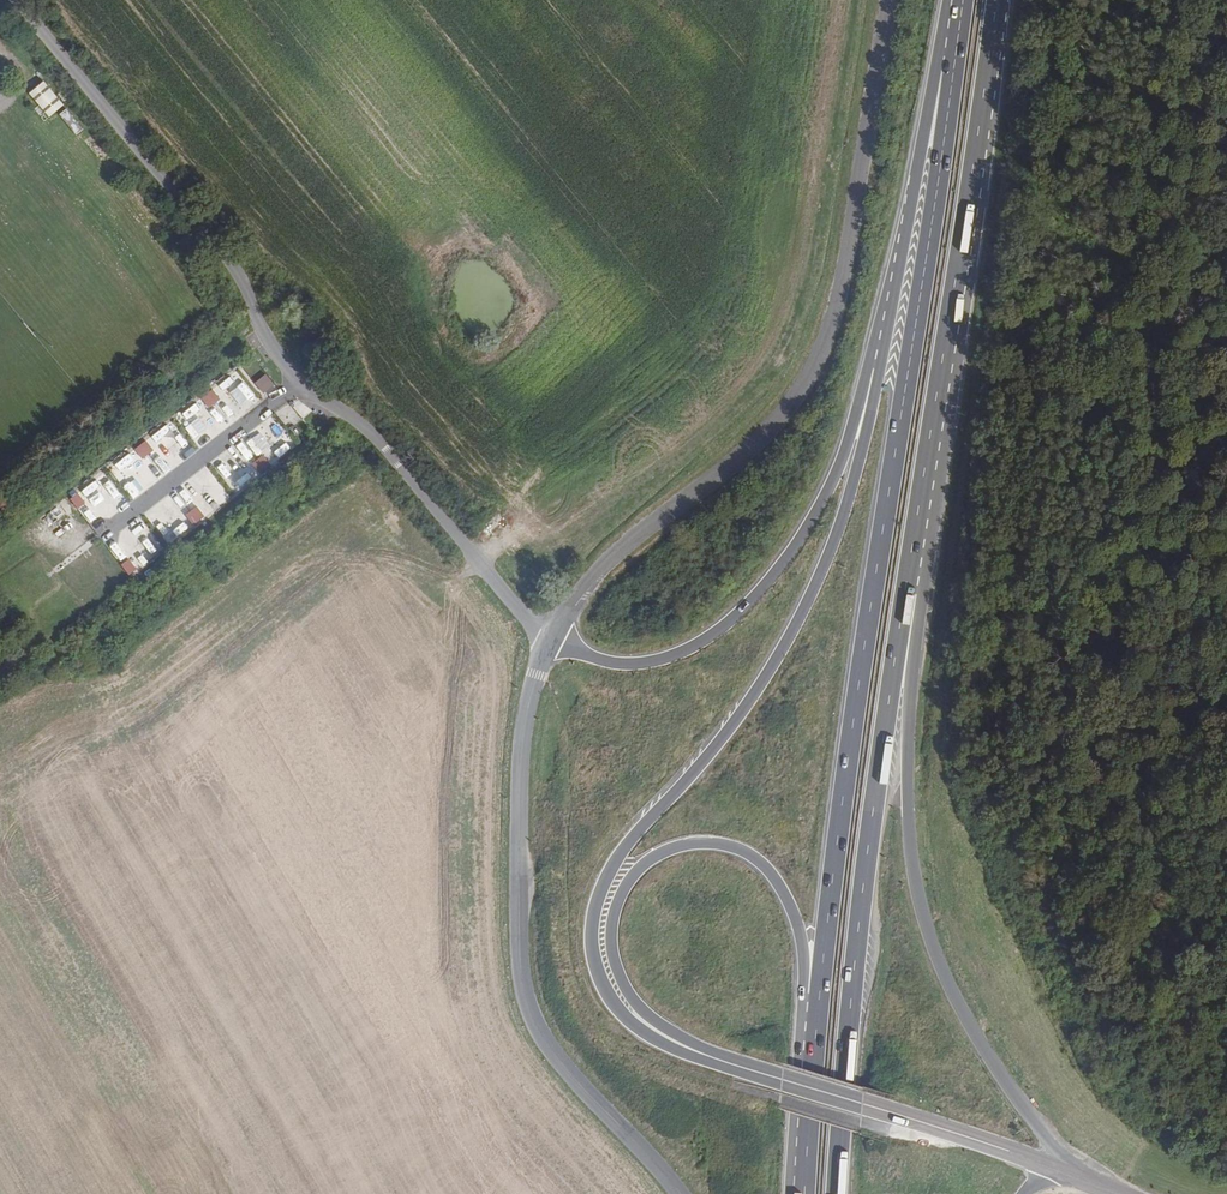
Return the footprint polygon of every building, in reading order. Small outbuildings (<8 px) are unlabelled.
[(26,93),(48,118),(63,105),(41,80),(26,93)] [(231,373),(215,387),(221,395),(237,381),(231,373)] [(262,395),(274,385),(265,373),(252,383),(262,395)] [(207,408),(219,399),(211,389),(199,398),(207,408)] [(298,396),(278,412),(290,427),(310,411),(298,396)] [(227,418),(238,409),(231,400),(220,408),(227,418)] [(197,410),(180,416),(187,435),(204,429),(197,410)] [(262,425),(276,441),(270,446),(280,457),(295,443),(270,417),(262,425)] [(155,439),(170,452),(182,437),(167,424),(155,439)] [(239,434),(232,437),(241,461),(260,455),(252,434),(240,438),(239,434)] [(187,458),(194,450),(182,439),(174,447),(187,458)] [(146,441),(110,465),(128,492),(143,483),(132,467),(141,461),(140,460),(153,451),(146,441)] [(150,458),(164,471),(173,462),(160,449),(150,458)] [(212,472),(245,487),(250,476),(242,472),(246,463),(222,451),(212,472)] [(253,458),(257,473),(270,469),(265,455),(253,458)] [(144,483),(159,473),(148,458),(141,462),(145,468),(138,474),(144,483)] [(92,504),(107,492),(96,478),(81,489),(92,504)] [(114,487),(93,504),(106,520),(127,503),(114,487)] [(68,497),(74,509),(84,503),(78,492),(68,497)] [(210,510),(226,502),(222,495),(206,503),(210,510)] [(145,511),(151,521),(173,507),(166,497),(145,511)] [(184,515),(194,526),(205,515),(195,505),(184,515)] [(167,543),(188,530),(180,518),(173,524),(176,529),(164,537),(167,543)] [(151,524),(161,533),(166,527),(156,519),(151,524)] [(129,558),(120,542),(110,548),(119,564),(129,558)] [(141,564),(158,555),(154,547),(136,556),(141,564)] [(127,575),(137,569),(131,559),(121,565),(127,575)]
